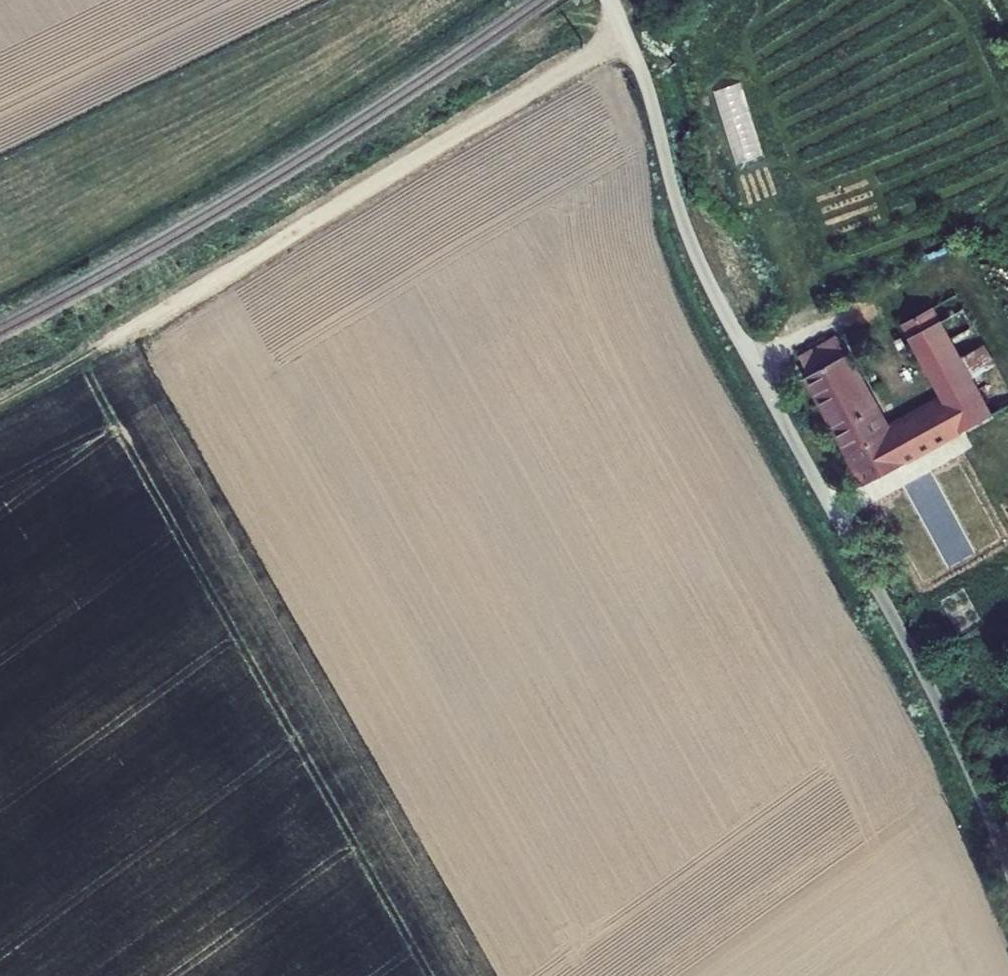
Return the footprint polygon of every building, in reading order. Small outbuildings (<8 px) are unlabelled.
[(867,484),(1007,406),(1007,392),(993,365),(984,348),(956,295),(904,323),(945,399),(909,419),(905,413),(884,424),(837,337),(800,357),(867,484)]
